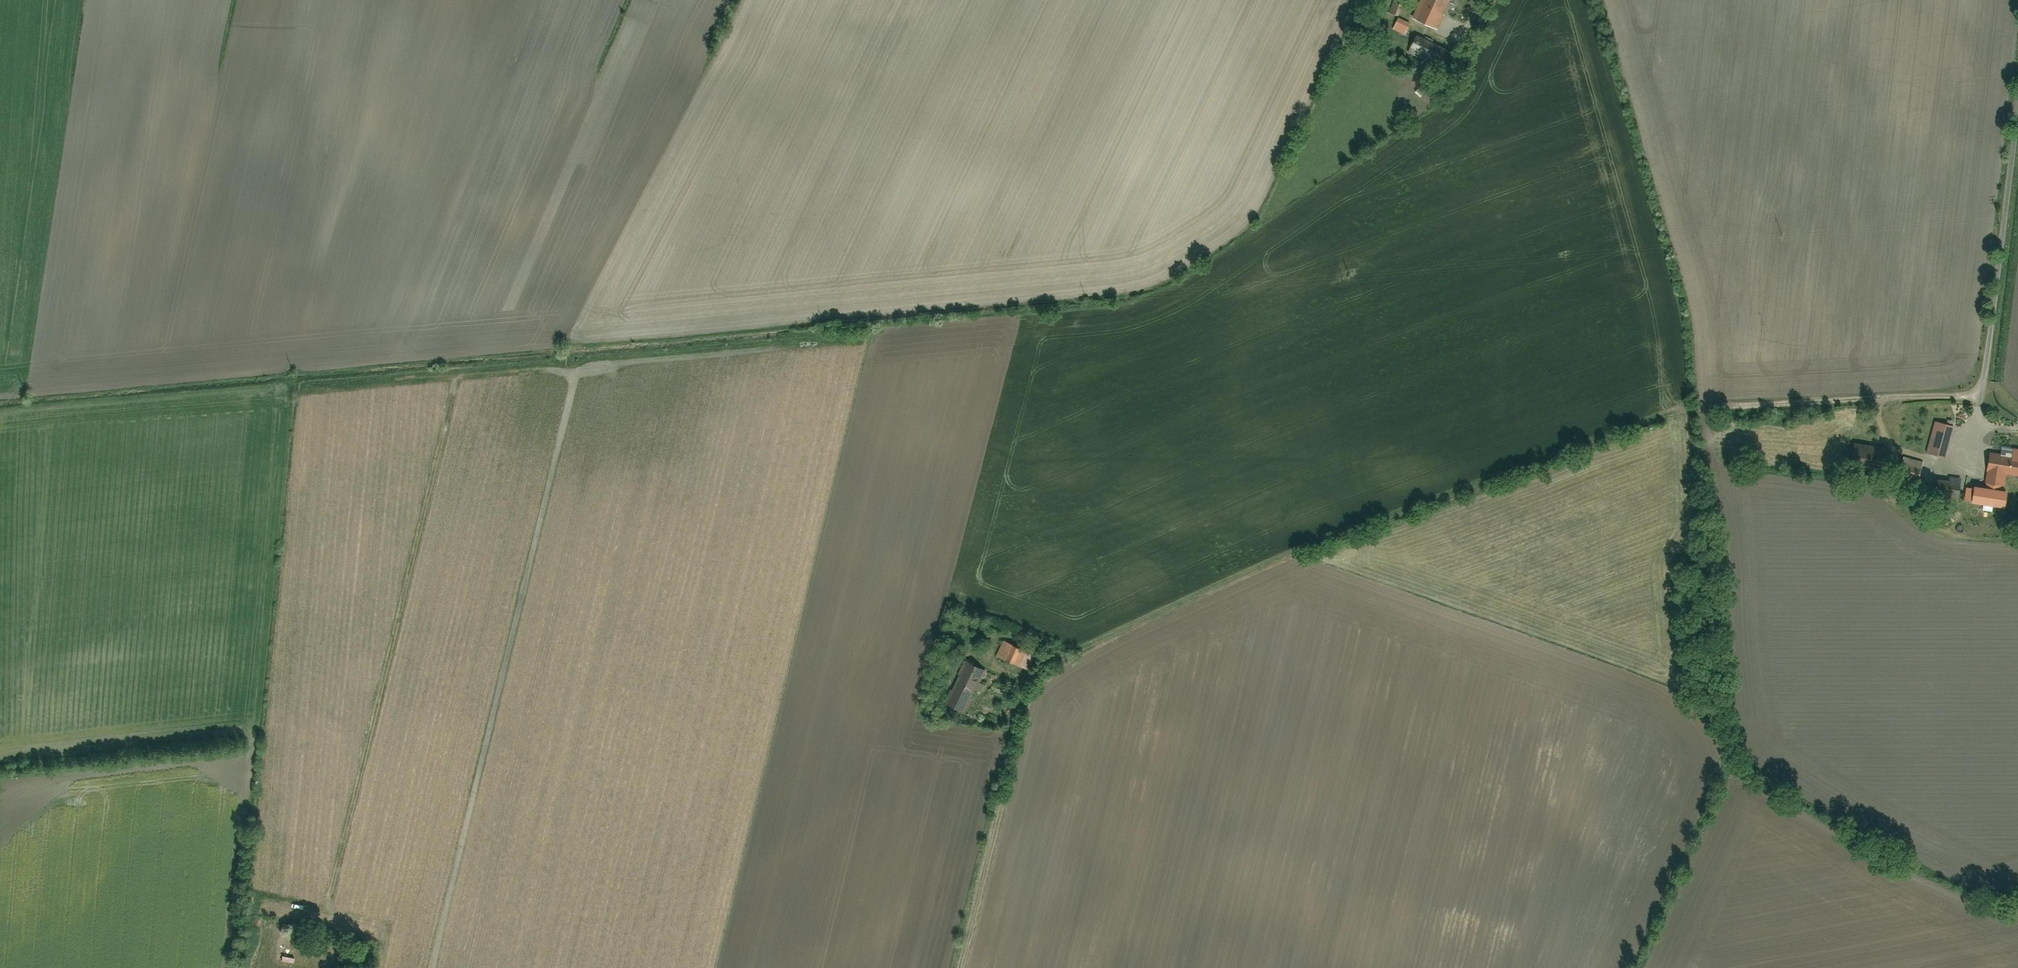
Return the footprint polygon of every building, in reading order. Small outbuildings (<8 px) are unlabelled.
[(1412,19),(1436,29),(1449,0),(1421,0),(1412,19)] [(1416,32),(1407,54),(1432,65),(1442,42),(1416,32)] [(1928,452),(1944,457),(1953,426),(1936,422),(1928,452)] [(1987,485),(1985,485),(1983,502),(2000,504),(2002,487),(2000,486),(2001,474),(2017,476),(2017,442),(2014,441),(2012,457),(1988,455),(1986,473),(1988,473),(1987,485)] [(1903,459),(1899,474),(1918,479),(1922,465),(1903,459)] [(1967,479),(1961,510),(1977,514),(1984,482),(1967,479)] [(1981,525),(1998,527),(2000,504),(1983,502),(1981,525)] [(1004,643),(996,661),(1020,672),(1028,653),(1004,643)] [(963,660),(943,704),(968,715),(988,671),(963,660)]
